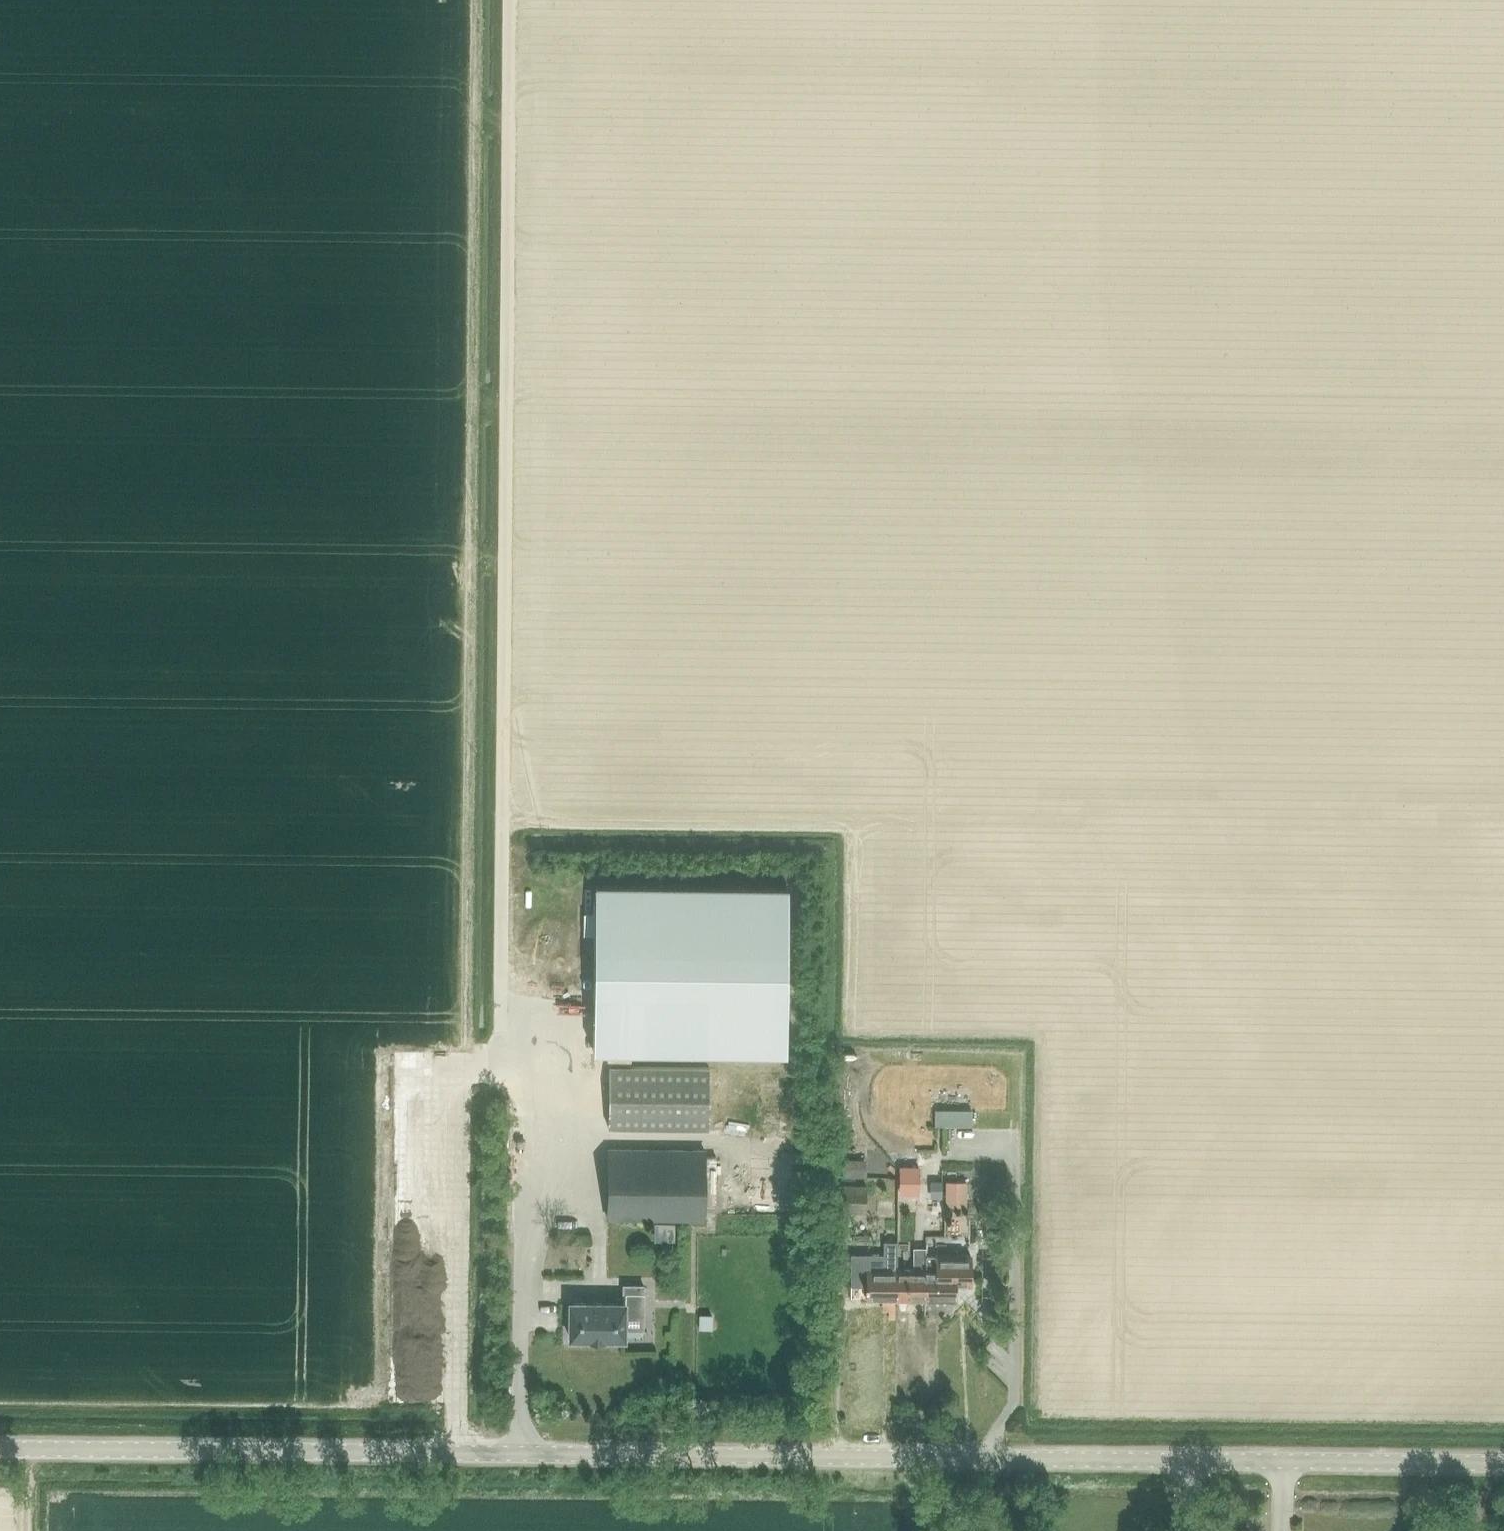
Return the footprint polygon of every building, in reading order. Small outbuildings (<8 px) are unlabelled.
[(788,886),(594,884),(594,913),(584,913),(584,935),(594,935),(593,1051),(786,1053),(788,886)] [(609,1067),(608,1127),(709,1129),(709,1068),(609,1067)] [(704,1220),(705,1150),(608,1149),(607,1219),(704,1220)] [(939,1171),(940,1196),(961,1195),(961,1170),(939,1171)] [(908,1218),(909,1184),(892,1184),(891,1218),(908,1218)] [(832,1186),(832,1212),(866,1212),(866,1186),(832,1186)] [(897,1241),(884,1241),(883,1254),(851,1254),(851,1286),(867,1286),(867,1300),(896,1300),(896,1269),(897,1269),(897,1241)] [(926,1301),(926,1257),(926,1243),(915,1243),(915,1269),(897,1269),(896,1269),(896,1300),(926,1301)] [(926,1301),(955,1301),(955,1288),(970,1288),(971,1258),(926,1257),(926,1301)] [(623,1303),(570,1303),(569,1339),(624,1339),(624,1315),(643,1315),(643,1285),(623,1285),(623,1303)]
